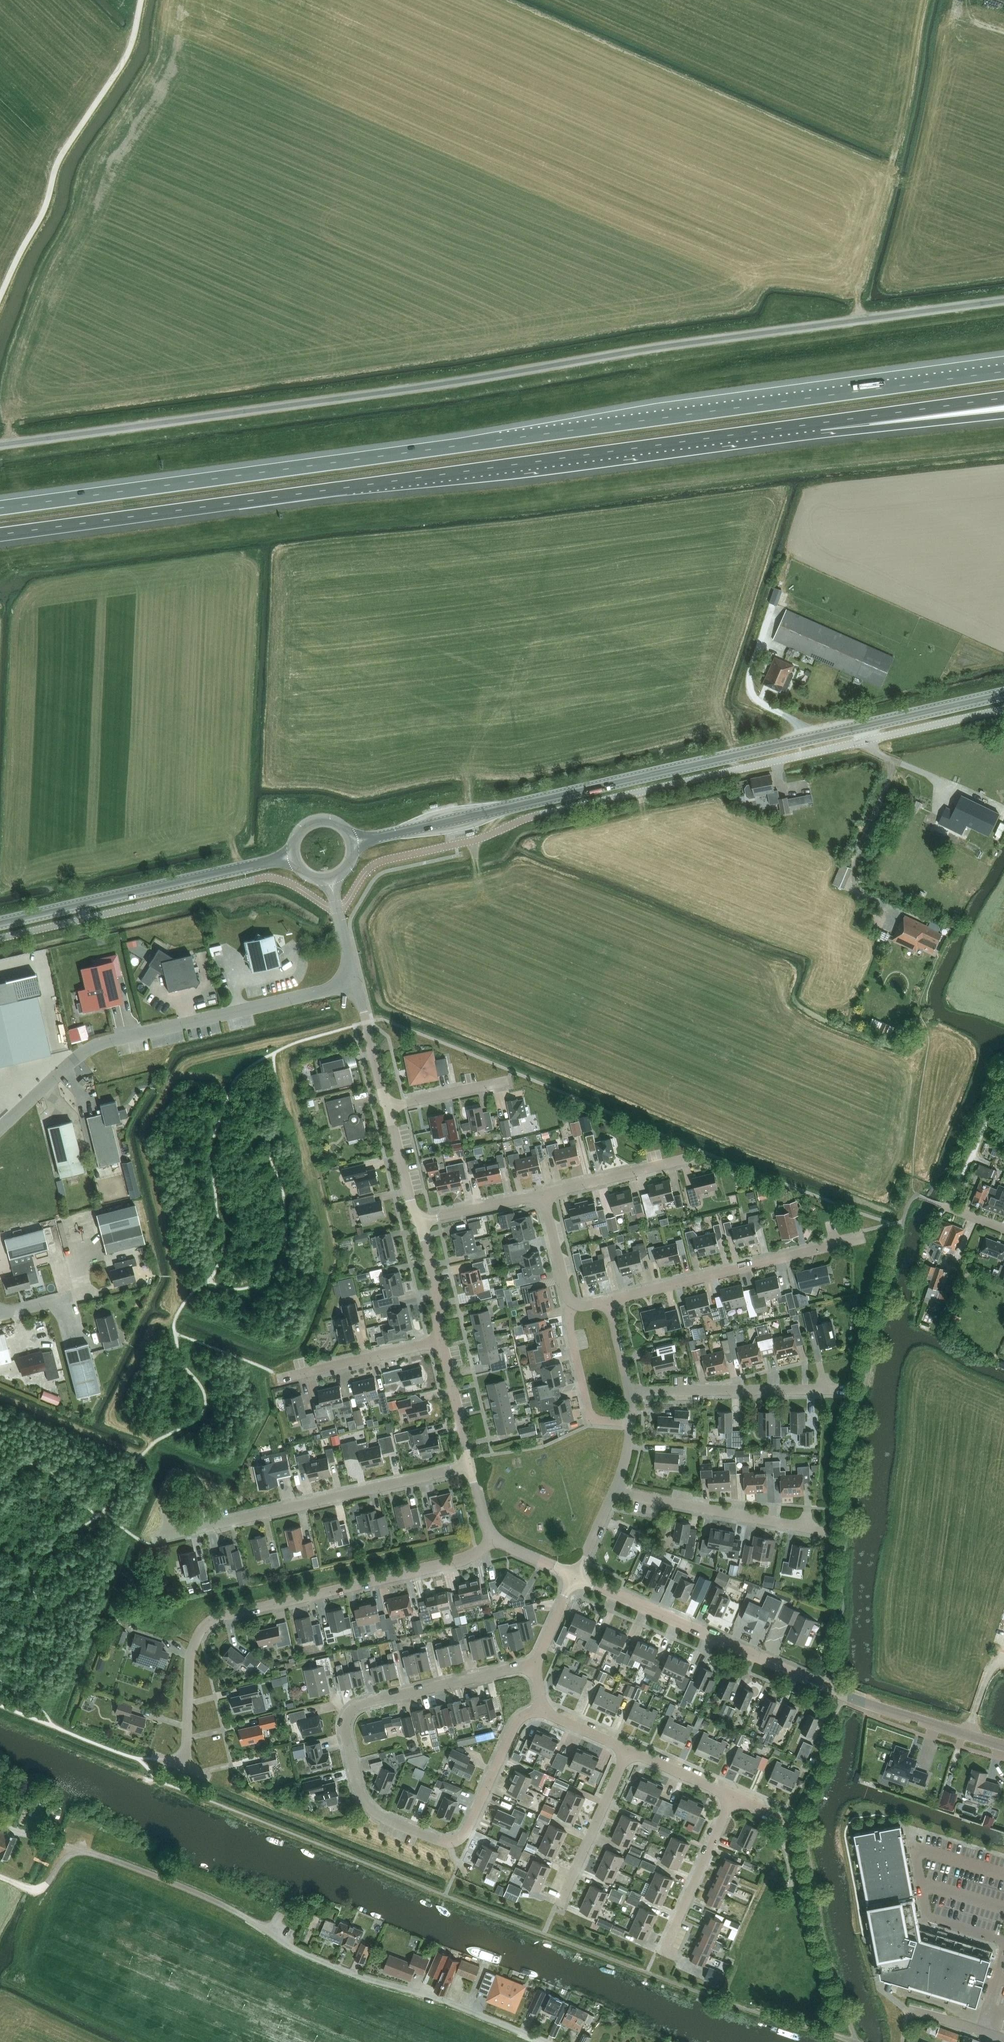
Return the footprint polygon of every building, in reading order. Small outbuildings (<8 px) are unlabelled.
[(774,589),(769,603),(776,605),(781,591),(774,589)] [(786,610),(773,639),(881,687),(894,657),(786,610)] [(791,673),(794,666),(775,657),(763,683),(770,686),(770,687),(780,692),(781,689),(786,691),(793,675),(791,673)] [(778,790),(774,791),(771,775),(751,778),(752,784),(747,785),(745,788),(746,796),(750,798),(756,797),(755,795),(768,793),(770,804),(780,802),(782,813),(790,812),(787,798),(779,799),(778,790)] [(801,797),(802,803),(813,801),(811,795),(801,797)] [(989,835),(999,814),(961,795),(954,811),(946,807),(939,823),(962,834),(967,825),(989,835)] [(917,810),(918,810),(920,805),(922,805),(923,803),(922,802),(917,800),(913,808),(914,809),(913,812),(915,813),(917,810)] [(842,888),(851,868),(842,864),(833,884),(842,888)] [(933,953),(942,934),(928,927),(928,926),(905,915),(901,923),(900,923),(892,940),(916,951),(919,946),(933,953)] [(277,946),(276,945),(273,935),(263,938),(258,934),(254,940),(244,942),(247,952),(243,958),(249,961),(251,971),(280,964),(278,954),(283,951),(283,950),(282,949),(281,948),(280,947),(279,947),(278,946),(277,946)] [(199,981),(196,979),(191,954),(171,959),(158,951),(151,964),(141,981),(149,986),(157,973),(160,975),(162,971),(163,971),(168,991),(192,985),(195,987),(199,981)] [(82,1002),(76,1003),(79,1012),(83,1011),(121,1002),(115,977),(121,976),(116,955),(92,961),(94,966),(81,969),(86,989),(80,991),(82,1002)] [(0,982),(0,1065),(43,1055),(29,997),(37,995),(40,994),(36,974),(0,982)] [(890,1036),(894,1027),(883,1022),(879,1031),(890,1036)] [(85,1028),(71,1032),(73,1038),(87,1034),(85,1028)] [(434,1050),(404,1056),(410,1086),(440,1080),(439,1075),(449,1073),(446,1058),(436,1060),(434,1050)] [(316,1089),(322,1088),(322,1089),(332,1086),(332,1085),(338,1084),(338,1086),(354,1083),(350,1066),(347,1067),(344,1055),(319,1061),(322,1072),(319,1073),(319,1074),(311,1075),(313,1084),(315,1084),(316,1089)] [(355,1114),(352,1099),(351,1096),(326,1101),(332,1127),(345,1124),(349,1141),(367,1136),(363,1119),(360,1120),(359,1117),(359,1116),(358,1116),(358,1115),(357,1114),(356,1114),(355,1114)] [(519,1117),(530,1115),(528,1106),(525,1107),(524,1099),(511,1102),(511,1101),(507,1101),(511,1119),(513,1126),(521,1125),(519,1117)] [(125,1109),(118,1111),(115,1101),(100,1105),(102,1114),(86,1118),(98,1167),(120,1161),(111,1123),(120,1121),(119,1119),(127,1117),(125,1109)] [(494,1129),(490,1111),(482,1112),(481,1107),(468,1109),(472,1130),(485,1127),(485,1130),(494,1129)] [(430,1117),(434,1137),(445,1135),(446,1141),(458,1138),(454,1118),(444,1120),(443,1114),(430,1117)] [(578,1120),(577,1115),(569,1117),(570,1123),(573,1137),(582,1134),(578,1120)] [(582,1132),(589,1130),(585,1116),(579,1118),(582,1132)] [(511,1136),(508,1119),(500,1120),(503,1137),(511,1136)] [(48,1127),(60,1177),(83,1172),(71,1121),(48,1127)] [(613,1147),(616,1146),(613,1138),(595,1142),(593,1134),(585,1136),(589,1152),(597,1150),(599,1160),(603,1159),(602,1158),(615,1155),(613,1147)] [(570,1165),(581,1162),(576,1145),(575,1139),(570,1140),(572,1146),(565,1148),(570,1165)] [(462,1150),(461,1143),(450,1145),(452,1152),(462,1150)] [(570,1165),(565,1148),(559,1149),(557,1143),(547,1145),(549,1157),(556,1155),(559,1168),(570,1165)] [(539,1160),(545,1158),(541,1144),(535,1146),(535,1148),(531,1150),(533,1156),(526,1157),(531,1175),(542,1172),(539,1160)] [(992,1147),(990,1154),(1003,1158),(1003,1151),(992,1147)] [(531,1175),(526,1157),(520,1159),(518,1153),(514,1154),(508,1155),(511,1166),(517,1165),(520,1178),(531,1175)] [(490,1183),(502,1180),(500,1168),(505,1167),(503,1154),(496,1155),(498,1162),(486,1164),(490,1183)] [(490,1183),(486,1164),(479,1166),(479,1163),(476,1159),(468,1161),(470,1174),(476,1173),(479,1185),(490,1183)] [(440,1174),(439,1167),(437,1161),(427,1163),(430,1176),(436,1175),(439,1193),(451,1191),(447,1173),(440,1174)] [(467,1179),(463,1162),(446,1166),(447,1173),(451,1191),(463,1188),(461,1180),(467,1179)] [(990,1168),(979,1164),(975,1174),(986,1178),(990,1168)] [(375,1169),(368,1171),(360,1173),(358,1165),(343,1169),(346,1181),(357,1179),(360,1194),(360,1195),(372,1192),(372,1191),(371,1191),(370,1185),(378,1183),(375,1169)] [(997,1171),(991,1168),(987,1175),(994,1178),(997,1171)] [(697,1193),(718,1188),(714,1173),(693,1178),(695,1188),(688,1190),(692,1207),(700,1205),(697,1193)] [(134,1175),(125,1177),(130,1198),(139,1196),(134,1175)] [(676,1207),(683,1206),(680,1194),(674,1196),(670,1180),(659,1183),(664,1202),(674,1199),(676,1207)] [(987,1194),(990,1187),(990,1186),(980,1182),(972,1203),(982,1207),(987,1194)] [(653,1205),(664,1202),(659,1183),(648,1185),(653,1205)] [(994,1197),(997,1189),(990,1187),(987,1194),(983,1207),(992,1210),(997,1198),(994,1197)] [(992,1210),(1003,1215),(1003,1189),(998,1187),(997,1189),(994,1197),(997,1198),(992,1210)] [(769,1188),(757,1191),(758,1196),(771,1193),(769,1188)] [(638,1217),(645,1215),(640,1197),(633,1198),(631,1190),(620,1192),(625,1212),(631,1210),(632,1214),(637,1213),(638,1217)] [(614,1214),(625,1212),(620,1192),(609,1195),(614,1214)] [(385,1216),(381,1201),(376,1202),(374,1195),(354,1200),(355,1208),(359,1207),(363,1224),(372,1222),(371,1219),(385,1216)] [(99,1206),(97,1198),(91,1200),(93,1208),(99,1206)] [(594,1201),(588,1202),(588,1200),(581,1202),(586,1221),(593,1219),(595,1227),(608,1224),(604,1209),(597,1210),(594,1201)] [(574,1224),(586,1221),(581,1202),(575,1203),(575,1205),(569,1207),(572,1217),(573,1224),(574,1224)] [(793,1216),(799,1214),(796,1202),(785,1204),(787,1213),(778,1216),(782,1236),(797,1232),(793,1216)] [(145,1243),(140,1223),(135,1205),(96,1215),(106,1253),(145,1243)] [(655,1219),(652,1207),(644,1209),(648,1221),(655,1219)] [(513,1231),(533,1227),(530,1216),(513,1220),(511,1213),(500,1216),(502,1228),(512,1225),(513,1231)] [(755,1228),(762,1226),(759,1214),(749,1217),(749,1224),(743,1225),(747,1244),(759,1242),(755,1228)] [(618,1230),(615,1216),(606,1218),(610,1232),(618,1230)] [(573,1224),(572,1217),(564,1219),(568,1232),(575,1230),(574,1224),(573,1224)] [(455,1245),(474,1240),(473,1234),(478,1233),(477,1228),(482,1227),(480,1220),(468,1223),(470,1230),(452,1234),(455,1245)] [(938,1261),(944,1246),(953,1225),(940,1220),(928,1247),(933,1249),(934,1251),(931,1256),(933,1259),(938,1261)] [(743,1225),(732,1228),(730,1221),(723,1223),(726,1235),(733,1233),(736,1247),(747,1244),(743,1225)] [(642,1229),(640,1223),(629,1226),(630,1232),(642,1229)] [(716,1237),(722,1236),(719,1224),(713,1225),(715,1232),(704,1235),(709,1254),(720,1251),(716,1237)] [(964,1229),(957,1226),(953,1225),(944,1246),(950,1248),(948,1252),(953,1254),(954,1250),(955,1250),(964,1229)] [(530,1246),(528,1239),(535,1237),(533,1227),(513,1231),(515,1237),(509,1238),(510,1243),(504,1244),(506,1251),(519,1248),(530,1246)] [(43,1229),(4,1239),(9,1258),(48,1248),(43,1229)] [(709,1254),(704,1235),(693,1238),(691,1231),(685,1232),(688,1245),(694,1243),(697,1257),(709,1254)] [(382,1263),(396,1259),(390,1233),(376,1236),(376,1237),(371,1238),(374,1248),(378,1247),(382,1263)] [(647,1254),(644,1243),(643,1236),(634,1238),(635,1246),(633,1246),(634,1252),(628,1253),(633,1272),(644,1270),(640,1256),(647,1254)] [(1003,1256),(1003,1245),(986,1238),(981,1251),(1003,1259),(1003,1256)] [(680,1255),(686,1253),(682,1239),(676,1240),(676,1243),(665,1246),(670,1263),(681,1261),(680,1255)] [(475,1258),(486,1256),(485,1249),(482,1249),(481,1245),(476,1246),(474,1240),(455,1245),(457,1255),(473,1252),(475,1258)] [(633,1272),(628,1253),(618,1256),(615,1244),(608,1245),(612,1261),(618,1259),(622,1275),(633,1272)] [(605,1263),(612,1261),(608,1245),(601,1247),(602,1254),(598,1255),(599,1260),(593,1261),(598,1281),(609,1278),(605,1263)] [(541,1262),(539,1251),(531,1253),(530,1246),(519,1248),(506,1251),(509,1263),(520,1260),(522,1266),(541,1262)] [(659,1266),(670,1263),(665,1246),(654,1248),(654,1246),(648,1247),(651,1262),(657,1260),(659,1266)] [(592,1257),(581,1259),(580,1252),(573,1254),(577,1270),(583,1268),(587,1283),(598,1281),(593,1261),(593,1262),(592,1257)] [(114,1285),(135,1280),(131,1266),(137,1265),(135,1258),(114,1263),(116,1270),(110,1271),(114,1285)] [(36,1272),(33,1261),(11,1266),(14,1276),(5,1279),(9,1292),(29,1286),(29,1283),(37,1280),(35,1272),(36,1272)] [(482,1279),(480,1273),(487,1272),(484,1261),(473,1263),(474,1270),(461,1273),(464,1284),(482,1279)] [(526,1277),(544,1272),(541,1262),(522,1266),(523,1272),(518,1273),(519,1278),(514,1279),(516,1286),(528,1283),(526,1277)] [(926,1264),(921,1276),(931,1279),(936,1267),(926,1264)] [(813,1285),(829,1281),(826,1266),(798,1273),(802,1287),(803,1291),(811,1293),(813,1285)] [(356,1274),(355,1267),(348,1268),(350,1275),(356,1274)] [(931,1279),(924,1302),(927,1303),(929,1298),(936,1301),(939,1290),(937,1290),(944,1270),(936,1267),(931,1279)] [(382,1287),(402,1282),(399,1272),(383,1275),(382,1269),(370,1271),(372,1278),(374,1278),(375,1282),(381,1281),(382,1287)] [(792,1292),(785,1293),(785,1294),(782,1295),(777,1276),(766,1278),(771,1298),(777,1296),(778,1303),(787,1301),(789,1309),(796,1307),(792,1292)] [(356,1294),(352,1277),(338,1280),(342,1297),(356,1294)] [(766,1278),(756,1281),(757,1287),(759,1297),(762,1306),(763,1311),(768,1310),(765,1299),(771,1298),(766,1278)] [(492,1297),(490,1289),(489,1285),(483,1286),(482,1279),(464,1284),(467,1295),(479,1292),(481,1299),(492,1297)] [(404,1293),(402,1282),(382,1287),(383,1293),(376,1294),(377,1299),(373,1300),(374,1307),(376,1307),(388,1304),(387,1297),(404,1293)] [(532,1302),(550,1298),(547,1287),(534,1290),(533,1284),(522,1287),(524,1298),(531,1296),(532,1302)] [(748,1309),(746,1300),(742,1284),(731,1287),(736,1306),(742,1305),(743,1310),(748,1309)] [(725,1309),(736,1306),(731,1287),(721,1290),(724,1305),(718,1307),(720,1318),(727,1317),(725,1309)] [(763,1311),(762,1306),(759,1297),(757,1287),(750,1289),(753,1299),(757,1316),(764,1314),(763,1311)] [(505,1296),(504,1288),(496,1290),(497,1298),(505,1296)] [(720,1318),(718,1307),(711,1309),(707,1293),(696,1296),(701,1315),(706,1314),(713,1319),(713,1320),(720,1318)] [(799,1293),(793,1294),(796,1307),(808,1304),(806,1296),(799,1293)] [(695,1316),(701,1315),(696,1296),(685,1298),(689,1314),(683,1315),(685,1327),(692,1325),(695,1316)] [(540,1312),(552,1309),(550,1298),(532,1302),(533,1308),(527,1310),(530,1321),(541,1318),(540,1312)] [(750,1317),(757,1316),(753,1299),(746,1300),(748,1309),(750,1317)] [(340,1343),(355,1339),(352,1322),(359,1321),(355,1303),(342,1306),(344,1318),(335,1320),(340,1343)] [(390,1322),(410,1318),(407,1307),(390,1311),(388,1304),(376,1307),(374,1307),(376,1314),(382,1313),(383,1318),(389,1316),(390,1322)] [(669,1330),(681,1327),(677,1310),(665,1313),(664,1307),(641,1312),(646,1330),(663,1326),(664,1331),(669,1330)] [(471,1314),(474,1326),(491,1322),(488,1310),(471,1314)] [(820,1348),(837,1344),(831,1321),(820,1324),(816,1310),(803,1313),(808,1330),(816,1329),(820,1348)] [(958,1324),(961,1317),(953,1314),(950,1321),(958,1324)] [(111,1315),(97,1318),(101,1332),(97,1333),(100,1342),(103,1341),(105,1349),(119,1345),(111,1315)] [(408,1338),(406,1330),(412,1328),(410,1318),(390,1322),(392,1328),(383,1330),(384,1335),(377,1337),(378,1345),(408,1338)] [(536,1337),(537,1342),(555,1338),(552,1327),(548,1328),(546,1319),(523,1325),(525,1333),(526,1333),(528,1339),(536,1337)] [(477,1339),(494,1335),(491,1322),(474,1326),(477,1339)] [(794,1336),(801,1335),(798,1323),(791,1325),(792,1328),(787,1330),(789,1335),(783,1336),(788,1356),(798,1353),(794,1336)] [(783,1336),(773,1339),(771,1332),(770,1332),(767,1324),(762,1325),(769,1353),(775,1351),(777,1358),(788,1356),(783,1336)] [(762,1355),(769,1353),(762,1325),(756,1326),(758,1335),(756,1336),(752,1342),(753,1344),(748,1345),(753,1364),(763,1362),(762,1355)] [(700,1338),(706,1336),(704,1327),(697,1328),(700,1338)] [(737,1347),(738,1347),(733,1330),(726,1332),(728,1339),(732,1352),(738,1351),(737,1347)] [(11,1361),(4,1333),(0,1334),(0,1364),(11,1361)] [(480,1352),(497,1348),(494,1335),(477,1339),(480,1352)] [(544,1352),(557,1349),(555,1338),(537,1342),(538,1348),(530,1350),(531,1354),(530,1356),(531,1363),(541,1360),(546,1359),(544,1352)] [(725,1354),(732,1352),(728,1339),(721,1341),(724,1351),(713,1353),(718,1373),(729,1370),(725,1354)] [(676,1369),(677,1369),(673,1353),(675,1353),(673,1341),(658,1345),(659,1352),(661,1352),(661,1355),(652,1357),(656,1374),(657,1374),(656,1372),(676,1367),(676,1369)] [(64,1349),(77,1398),(100,1392),(88,1343),(64,1349)] [(742,1367),(753,1364),(748,1345),(738,1347),(737,1347),(738,1351),(742,1367)] [(718,1373),(713,1353),(707,1355),(705,1347),(700,1349),(707,1375),(718,1373)] [(504,1352),(498,1353),(497,1348),(480,1352),(482,1364),(490,1362),(492,1371),(507,1367),(504,1352)] [(702,1358),(699,1348),(690,1350),(693,1360),(702,1358)] [(18,1358),(22,1375),(45,1369),(48,1380),(59,1377),(52,1351),(42,1353),(41,1351),(32,1353),(33,1354),(18,1358)] [(544,1379),(563,1374),(561,1363),(543,1367),(541,1360),(531,1363),(530,1363),(531,1370),(536,1369),(537,1374),(542,1373),(544,1379)] [(403,1380),(404,1386),(425,1381),(421,1367),(403,1372),(402,1369),(391,1371),(392,1376),(385,1378),(386,1384),(403,1380)] [(537,1399),(552,1395),(551,1388),(566,1385),(563,1374),(544,1379),(545,1384),(540,1385),(541,1390),(535,1392),(537,1399)] [(385,1392),(378,1393),(375,1377),(364,1380),(368,1400),(374,1398),(375,1404),(380,1402),(381,1405),(388,1404),(385,1392)] [(363,1401),(368,1400),(364,1380),(353,1383),(359,1407),(364,1406),(363,1401)] [(490,1396),(507,1392),(505,1380),(487,1384),(490,1396)] [(346,1414),(353,1412),(350,1400),(343,1402),(340,1386),(329,1388),(333,1408),(339,1406),(340,1412),(345,1411),(346,1414)] [(333,1408),(329,1388),(318,1391),(320,1401),(314,1403),(318,1422),(330,1419),(328,1409),(333,1408)] [(57,1405),(61,1397),(43,1390),(40,1398),(57,1405)] [(493,1409),(510,1405),(507,1392),(490,1396),(493,1409)] [(517,1394),(519,1402),(527,1400),(525,1392),(517,1394)] [(304,1429),(316,1426),(313,1412),(306,1414),(301,1395),(284,1399),(289,1420),(301,1417),(304,1429)] [(552,1414),(571,1409),(569,1398),(554,1402),(552,1395),(537,1399),(539,1410),(550,1408),(552,1414)] [(427,1404),(426,1401),(412,1404),(410,1398),(398,1401),(401,1413),(409,1411),(410,1419),(429,1414),(429,1411),(430,1411),(431,1409),(430,1405),(428,1404),(427,1404)] [(397,1408),(396,1400),(388,1402),(390,1410),(397,1408)] [(496,1422),(513,1418),(510,1405),(493,1409),(496,1422)] [(364,1424),(360,1409),(353,1411),(356,1425),(364,1424)] [(552,1414),(553,1419),(541,1422),(544,1434),(568,1428),(566,1422),(574,1420),(571,1409),(552,1414)] [(688,1423),(689,1411),(676,1410),(675,1417),(659,1416),(658,1432),(679,1433),(680,1422),(688,1423)] [(800,1443),(812,1443),(812,1431),(805,1431),(805,1411),(791,1412),(791,1432),(800,1431),(800,1443)] [(732,1412),(719,1412),(719,1431),(727,1431),(727,1438),(732,1438),(732,1445),(732,1447),(743,1447),(742,1431),(740,1431),(732,1431),(732,1412)] [(773,1436),(781,1436),(781,1418),(774,1418),(774,1413),(759,1413),(760,1434),(773,1434),(773,1436)] [(499,1434),(516,1430),(513,1418),(496,1422),(499,1434)] [(537,1434),(534,1422),(529,1424),(529,1426),(519,1428),(521,1438),(537,1434)] [(438,1436),(429,1438),(426,1427),(409,1431),(410,1437),(410,1439),(412,1447),(419,1446),(421,1454),(422,1453),(423,1458),(432,1456),(431,1451),(441,1449),(438,1436)] [(384,1463),(382,1454),(395,1451),(391,1435),(378,1439),(380,1445),(369,1448),(374,1466),(384,1463)] [(369,1448),(367,1441),(357,1443),(357,1441),(349,1443),(352,1457),(360,1455),(363,1469),(374,1466),(369,1448)] [(683,1454),(684,1448),(672,1447),(671,1453),(656,1452),(655,1468),(678,1470),(679,1454),(683,1454)] [(329,1463),(335,1461),(332,1448),(326,1450),(327,1457),(317,1460),(321,1478),(332,1476),(329,1463)] [(276,1477),(290,1474),(285,1450),(284,1450),(285,1451),(262,1456),(264,1465),(256,1467),(261,1488),(261,1487),(276,1483),(277,1485),(277,1484),(276,1477)] [(736,1460),(750,1460),(750,1451),(736,1451),(736,1460)] [(321,1478),(317,1460),(311,1461),(309,1453),(297,1456),(300,1469),(307,1468),(310,1481),(321,1478)] [(773,1466),(773,1461),(765,1461),(766,1467),(761,1467),(761,1472),(755,1472),(756,1492),(767,1492),(766,1474),(773,1473),(773,1466)] [(781,1471),(780,1466),(780,1461),(773,1461),(773,1466),(773,1473),(774,1478),(781,1478),(782,1496),(793,1495),(792,1475),(786,1475),(786,1470),(781,1471)] [(730,1474),(737,1474),(736,1462),(724,1463),(724,1471),(719,1471),(720,1490),(731,1489),(730,1474)] [(720,1490),(719,1471),(713,1471),(712,1463),(701,1464),(702,1482),(708,1482),(709,1490),(720,1490)] [(756,1492),(755,1472),(749,1473),(749,1465),(743,1466),(743,1474),(744,1473),(745,1493),(756,1492)] [(803,1480),(810,1479),(809,1466),(798,1467),(798,1475),(792,1475),(793,1495),(804,1494),(803,1480)] [(448,1512),(455,1511),(451,1494),(445,1495),(445,1494),(436,1496),(436,1497),(431,1499),(435,1512),(425,1515),(428,1529),(442,1525),(440,1516),(449,1514),(448,1512)] [(413,1527),(421,1525),(417,1507),(410,1509),(408,1503),(395,1506),(400,1527),(412,1524),(413,1527)] [(389,1533),(385,1516),(377,1517),(376,1510),(362,1513),(362,1515),(357,1516),(360,1533),(375,1530),(376,1536),(389,1533)] [(338,1546),(350,1543),(347,1531),(341,1533),(338,1519),(326,1521),(330,1541),(337,1539),(338,1546)] [(461,1527),(459,1520),(452,1521),(454,1529),(461,1527)] [(692,1558),(696,1538),(688,1537),(691,1524),(674,1521),(672,1529),(675,1529),(673,1539),(687,1542),(684,1556),(692,1558)] [(315,1554),(312,1542),(305,1543),(301,1527),(286,1531),(289,1546),(282,1548),(285,1562),(291,1561),(294,1555),(293,1551),(301,1549),(303,1556),(315,1554)] [(720,1549),(723,1530),(711,1528),(709,1540),(703,1539),(700,1551),(709,1553),(713,1549),(713,1548),(720,1549)] [(640,1545),(645,1534),(632,1529),(629,1535),(622,1532),(613,1550),(626,1556),(633,1542),(640,1545)] [(742,1537),(734,1536),(735,1533),(723,1530),(720,1549),(726,1550),(726,1551),(728,1556),(738,1558),(742,1537)] [(272,1567),(280,1565),(277,1552),(269,1554),(265,1536),(252,1539),(256,1559),(265,1557),(266,1563),(271,1562),(272,1567)] [(753,1556),(771,1560),(775,1540),(755,1536),(753,1546),(746,1545),(743,1560),(752,1562),(753,1556)] [(240,1555),(237,1555),(234,1543),(220,1546),(222,1551),(212,1554),(216,1572),(226,1570),(224,1564),(233,1562),(234,1568),(243,1566),(240,1555)] [(809,1557),(811,1548),(793,1544),(790,1562),(784,1561),(781,1573),(792,1575),(794,1566),(805,1568),(807,1556),(809,1557)] [(180,1555),(185,1576),(194,1573),(196,1582),(207,1579),(203,1559),(197,1560),(194,1551),(194,1552),(180,1555)] [(650,1554),(649,1555),(647,1554),(646,1553),(642,1563),(649,1566),(643,1581),(655,1587),(660,1576),(667,1579),(673,1566),(661,1561),(662,1559),(650,1554)] [(688,1561),(682,1559),(679,1567),(684,1569),(688,1561)] [(738,1565),(730,1563),(728,1574),(736,1575),(738,1565)] [(240,1569),(243,1580),(250,1579),(247,1568),(240,1569)] [(686,1600),(694,1583),(686,1580),(688,1574),(678,1570),(673,1580),(679,1583),(674,1595),(686,1600)] [(730,1575),(719,1570),(713,1582),(725,1587),(730,1575)] [(508,1593),(517,1577),(508,1572),(500,1584),(495,1580),(489,1582),(492,1594),(501,1592),(503,1589),(508,1593)] [(767,1574),(765,1582),(774,1585),(776,1576),(767,1574)] [(523,1605),(526,1605),(525,1599),(519,1595),(527,1583),(517,1577),(508,1593),(513,1596),(511,1599),(513,1608),(523,1605)] [(700,1577),(691,1597),(702,1602),(711,1582),(700,1577)] [(485,1602),(485,1605),(491,1603),(489,1591),(483,1592),(480,1578),(469,1581),(474,1604),(485,1602)] [(474,1604),(469,1581),(458,1583),(460,1593),(454,1594),(456,1604),(457,1604),(458,1611),(464,1610),(464,1607),(474,1604)] [(211,1589),(209,1582),(202,1584),(204,1591),(211,1589)] [(724,1590),(719,1588),(712,1584),(706,1598),(713,1601),(709,1610),(721,1616),(729,1599),(721,1595),(724,1590)] [(457,1604),(456,1604),(451,1605),(448,1591),(437,1593),(441,1610),(451,1608),(453,1617),(460,1616),(458,1611),(457,1604)] [(430,1613),(441,1610),(437,1593),(426,1596),(429,1610),(423,1611),(426,1624),(432,1622),(430,1613)] [(403,1616),(414,1614),(409,1594),(398,1597),(403,1616)] [(774,1619),(781,1601),(767,1594),(762,1607),(750,1601),(742,1619),(743,1619),(754,1624),(753,1627),(760,1630),(762,1627),(763,1628),(768,1616),(774,1619)] [(386,1618),(389,1630),(391,1640),(397,1638),(395,1628),(393,1623),(398,1622),(397,1617),(403,1616),(398,1597),(387,1599),(391,1617),(386,1618)] [(385,1613),(379,1615),(376,1602),(366,1604),(370,1623),(372,1633),(377,1629),(382,1628),(382,1631),(389,1630),(386,1618),(385,1613)] [(522,1640),(534,1637),(531,1625),(538,1623),(533,1603),(526,1605),(523,1605),(527,1620),(518,1623),(519,1629),(522,1640)] [(372,1633),(370,1623),(366,1604),(355,1606),(358,1620),(352,1621),(356,1637),(362,1636),(361,1633),(366,1632),(372,1634),(372,1633)] [(818,1623),(799,1614),(800,1612),(785,1605),(779,1618),(794,1624),(788,1638),(808,1647),(812,1637),(808,1635),(814,1622),(818,1623)] [(333,1631),(352,1627),(349,1616),(344,1617),(342,1609),(328,1612),(331,1626),(324,1627),(328,1643),(336,1641),(333,1631)] [(505,1616),(503,1610),(493,1612),(495,1619),(505,1616)] [(578,1636),(586,1617),(576,1613),(569,1628),(564,1625),(556,1643),(562,1646),(568,1631),(578,1636)] [(321,1630),(313,1632),(310,1616),(296,1619),(300,1637),(308,1635),(310,1641),(315,1640),(316,1646),(324,1644),(321,1630)] [(496,1629),(493,1617),(484,1619),(487,1631),(496,1629)] [(590,1650),(595,1639),(590,1637),(596,1622),(586,1617),(578,1636),(588,1640),(584,1648),(590,1650)] [(423,1632),(420,1619),(412,1621),(415,1634),(423,1632)] [(518,1623),(509,1625),(508,1622),(499,1625),(504,1647),(510,1645),(511,1650),(524,1647),(522,1640),(519,1629),(518,1623)] [(278,1647),(292,1644),(289,1632),(280,1634),(278,1626),(257,1631),(260,1645),(277,1642),(278,1647)] [(464,1660),(460,1639),(463,1638),(461,1626),(451,1628),(455,1644),(449,1645),(453,1663),(464,1660)] [(609,1650),(617,1631),(607,1627),(601,1642),(595,1639),(590,1650),(596,1653),(599,1645),(609,1650)] [(486,1655),(498,1653),(493,1631),(487,1632),(488,1636),(482,1638),(486,1655)] [(622,1662),(626,1653),(621,1651),(627,1636),(617,1631),(609,1650),(614,1652),(612,1658),(616,1660),(615,1662),(621,1664),(622,1662)] [(163,1644),(163,1643),(135,1635),(130,1648),(141,1651),(139,1658),(145,1660),(143,1666),(153,1669),(155,1664),(162,1666),(167,1652),(157,1649),(159,1643),(163,1644)] [(486,1655),(482,1638),(476,1639),(474,1635),(469,1636),(474,1658),(486,1655)] [(397,1649),(396,1642),(395,1639),(388,1641),(391,1651),(397,1649)] [(641,1661),(648,1645),(638,1641),(633,1653),(627,1651),(626,1653),(622,1662),(633,1667),(636,1659),(641,1661)] [(453,1663),(449,1645),(442,1647),(441,1643),(436,1644),(441,1666),(453,1663)] [(652,1680),(658,1665),(653,1662),(658,1650),(648,1645),(641,1661),(647,1664),(644,1670),(648,1672),(646,1677),(652,1680)] [(256,1666),(261,1660),(250,1651),(245,1657),(231,1646),(223,1657),(236,1669),(242,1662),(248,1666),(251,1662),(256,1666)] [(420,1671),(431,1668),(426,1646),(421,1647),(422,1652),(416,1653),(420,1671)] [(353,1660),(364,1657),(362,1647),(351,1650),(353,1660)] [(420,1671),(416,1653),(409,1655),(408,1650),(403,1651),(408,1674),(420,1671)] [(386,1678),(398,1676),(393,1653),(388,1654),(390,1663),(383,1664),(386,1678)] [(672,1675),(680,1659),(669,1655),(664,1667),(658,1665),(652,1680),(657,1682),(662,1671),(672,1675)] [(326,1676),(333,1674),(329,1657),(316,1660),(318,1667),(305,1670),(311,1696),(330,1692),(326,1676)] [(386,1678),(383,1664),(377,1666),(375,1657),(370,1658),(375,1681),(386,1678)] [(677,1677),(676,1680),(676,1681),(678,1684),(680,1685),(679,1688),(684,1690),(690,1678),(684,1676),(690,1664),(680,1659),(672,1675),(677,1677)] [(353,1686),(365,1684),(360,1660),(354,1662),(356,1670),(350,1672),(353,1686)] [(353,1686),(350,1672),(344,1673),(342,1665),(336,1666),(342,1689),(353,1686)] [(567,1692),(575,1675),(569,1672),(570,1669),(565,1667),(556,1687),(567,1692)] [(715,1681),(709,1678),(712,1671),(702,1667),(695,1682),(690,1680),(682,1699),(690,1703),(698,1686),(710,1691),(715,1681)] [(602,1682),(606,1673),(601,1670),(596,1680),(602,1682)] [(579,1697),(588,1677),(583,1675),(582,1677),(575,1675),(567,1692),(579,1697)] [(727,1699),(735,1682),(725,1677),(717,1694),(727,1699)] [(260,1696),(257,1683),(239,1687),(241,1695),(232,1697),(235,1712),(253,1708),(254,1713),(267,1710),(263,1695),(260,1696)] [(630,1697),(635,1686),(629,1683),(624,1694),(630,1697)] [(647,1691),(649,1685),(643,1683),(641,1688),(642,1689),(647,1691)] [(603,1711),(611,1694),(604,1691),(606,1688),(601,1686),(592,1706),(603,1711)] [(641,1688),(636,1686),(631,1697),(637,1700),(642,1689),(641,1688)] [(746,1709),(754,1692),(743,1688),(736,1705),(746,1709)] [(615,1716),(624,1696),(619,1694),(618,1697),(611,1694),(603,1711),(615,1716)] [(492,1698),(480,1701),(479,1696),(466,1699),(468,1706),(471,1718),(483,1716),(484,1719),(496,1716),(492,1698)] [(770,1716),(776,1702),(766,1698),(759,1715),(765,1718),(760,1728),(768,1732),(769,1731),(775,1718),(770,1716)] [(685,1708),(688,1702),(682,1700),(679,1705),(685,1708)] [(462,1707),(461,1701),(448,1703),(451,1713),(453,1723),(465,1720),(466,1723),(472,1722),(471,1718),(468,1706),(462,1707)] [(638,1727),(646,1709),(639,1706),(640,1704),(635,1701),(626,1721),(638,1727)] [(140,1733),(145,1718),(129,1713),(132,1706),(119,1702),(115,1713),(124,1716),(120,1727),(140,1733)] [(671,1716),(676,1705),(670,1702),(665,1714),(671,1716)] [(724,1717),(729,1706),(724,1703),(719,1715),(724,1717)] [(789,1726),(796,1709),(786,1704),(779,1720),(775,1718),(769,1731),(778,1734),(783,1723),(789,1726)] [(453,1723),(451,1713),(445,1715),(443,1705),(430,1708),(432,1712),(433,1718),(435,1727),(447,1724),(448,1727),(449,1727),(450,1733),(454,1732),(453,1726),(454,1726),(453,1723)] [(730,1720),(735,1709),(730,1706),(725,1717),(730,1720)] [(436,1730),(435,1727),(433,1718),(432,1712),(426,1713),(425,1709),(413,1712),(417,1731),(420,1730),(421,1734),(423,1735),(431,1733),(432,1737),(437,1736),(436,1730)] [(649,1732),(658,1712),(653,1709),(652,1712),(646,1709),(638,1727),(649,1732)] [(323,1730),(322,1727),(323,1727),(324,1725),(323,1720),(321,1719),(320,1719),(320,1716),(307,1719),(305,1710),(289,1713),(291,1723),(300,1721),(303,1735),(323,1730)] [(263,1729),(276,1726),(274,1714),(260,1718),(261,1724),(239,1729),(243,1745),(265,1740),(263,1729)] [(812,1736),(819,1719),(809,1715),(801,1732),(812,1736)] [(393,1725),(403,1726),(406,1736),(415,1734),(411,1716),(402,1719),(400,1718),(391,1720),(391,1717),(383,1719),(383,1720),(363,1725),(367,1742),(388,1737),(385,1727),(393,1725)] [(672,1742),(680,1724),(673,1722),(675,1719),(669,1717),(660,1737),(672,1742)] [(684,1747),(693,1727),(688,1725),(687,1727),(680,1724),(672,1742),(684,1747)] [(540,1753),(548,1735),(537,1730),(533,1741),(527,1739),(521,1752),(526,1755),(529,1749),(540,1753)] [(706,1757),(715,1740),(708,1737),(709,1734),(704,1732),(695,1752),(706,1757)] [(745,1735),(738,1732),(733,1743),(740,1746),(745,1735)] [(551,1758),(559,1740),(548,1735),(540,1753),(551,1758)] [(459,1746),(468,1744),(466,1737),(457,1739),(459,1746)] [(767,1738),(764,1744),(771,1746),(773,1741),(767,1738)] [(718,1763),(727,1742),(722,1740),(721,1743),(715,1740),(706,1757),(718,1763)] [(412,1751),(416,1750),(417,1747),(417,1743),(414,1742),(410,1742),(409,1745),(409,1749),(412,1751)] [(312,1770),(331,1766),(328,1752),(323,1753),(321,1743),(307,1746),(310,1757),(309,1757),(312,1770)] [(305,1751),(304,1744),(292,1747),(294,1755),(299,1754),(299,1753),(305,1751)] [(914,1768),(917,1760),(906,1757),(909,1750),(897,1746),(894,1753),(892,1752),(886,1769),(908,1777),(907,1780),(925,1787),(926,1784),(925,1783),(928,1773),(914,1768)] [(741,1773),(749,1755),(742,1752),(744,1750),(738,1747),(729,1768),(741,1773)] [(810,1751),(800,1747),(795,1757),(805,1762),(810,1751)] [(580,1771),(589,1753),(578,1748),(570,1766),(580,1771)] [(470,1779),(475,1766),(462,1760),(464,1754),(453,1749),(448,1759),(456,1763),(452,1771),(470,1779)] [(269,1765),(278,1763),(275,1752),(262,1755),(264,1762),(248,1766),(251,1781),(272,1776),(269,1765)] [(557,1768),(563,1755),(558,1753),(552,1766),(557,1768)] [(594,1785),(600,1772),(594,1769),(599,1758),(589,1753),(580,1771),(591,1776),(588,1782),(594,1785)] [(409,1758),(408,1761),(419,1766),(424,1754),(409,1758)] [(563,1771),(569,1758),(563,1755),(557,1768),(563,1771)] [(753,1778),(762,1758),(757,1755),(756,1758),(749,1755),(741,1773),(753,1778)] [(388,1792),(396,1773),(382,1768),(383,1765),(382,1761),(371,1764),(373,1771),(379,1774),(374,1786),(388,1792)] [(780,1787),(787,1769),(781,1766),(782,1763),(777,1761),(768,1782),(780,1787)] [(538,1787),(543,1776),(545,1773),(535,1768),(531,1777),(516,1770),(514,1777),(512,1776),(510,1780),(527,1788),(530,1783),(538,1787)] [(791,1792),(800,1772),(795,1769),(794,1772),(787,1769),(780,1787),(791,1792)] [(999,1784),(985,1780),(987,1774),(972,1770),(967,1788),(975,1790),(973,1799),(987,1803),(989,1795),(995,1797),(999,1784)] [(861,1774),(859,1773),(856,1772),(855,1777),(853,1782),(854,1782),(858,1783),(858,1782),(861,1774)] [(645,1800),(653,1782),(642,1777),(637,1788),(632,1785),(626,1799),(631,1802),(634,1795),(645,1800)] [(337,1796),(338,1795),(335,1782),(319,1786),(318,1779),(304,1783),(306,1794),(318,1791),(320,1800),(326,1798),(328,1805),(330,1806),(337,1804),(338,1802),(337,1796)] [(566,1790),(569,1785),(556,1779),(554,1784),(566,1790)] [(799,1779),(797,1785),(803,1788),(805,1782),(799,1779)] [(525,1793),(527,1788),(510,1780),(508,1783),(510,1784),(507,1791),(522,1797),(519,1803),(529,1807),(534,1797),(525,1793)] [(456,1801),(458,1796),(459,1796),(462,1789),(443,1781),(440,1789),(453,1794),(451,1799),(445,1796),(437,1815),(450,1821),(458,1802),(456,1801)] [(662,1800),(658,1798),(663,1787),(653,1782),(645,1800),(655,1805),(659,1807),(657,1813),(662,1815),(668,1802),(663,1799),(662,1800)] [(427,1802),(433,1789),(422,1784),(417,1795),(405,1789),(398,1806),(411,1811),(416,1797),(427,1802)] [(550,1788),(546,1786),(542,1793),(547,1795),(550,1788)] [(958,1793),(943,1789),(938,1806),(953,1810),(958,1793)] [(580,1810),(585,1798),(569,1791),(563,1803),(580,1810)] [(685,1818),(693,1800),(683,1795),(678,1807),(674,1805),(674,1804),(668,1802),(662,1815),(668,1818),(669,1815),(673,1816),(674,1813),(685,1818)] [(693,1800),(685,1818),(695,1823),(693,1829),(699,1832),(705,1819),(699,1816),(704,1805),(693,1800)] [(555,1808),(544,1803),(539,1813),(551,1818),(555,1808)] [(574,1822),(580,1810),(563,1803),(558,1815),(574,1822)] [(521,1824),(526,1813),(515,1808),(512,1815),(499,1809),(493,1822),(510,1829),(513,1821),(521,1824)] [(551,1818),(539,1813),(536,1819),(548,1825),(551,1818)] [(634,1834),(639,1822),(623,1815),(617,1827),(634,1834)] [(991,1828),(994,1818),(985,1815),(982,1825),(991,1828)] [(657,1824),(644,1818),(641,1824),(654,1830),(657,1824)] [(750,1848),(759,1829),(745,1823),(739,1838),(733,1836),(729,1846),(740,1851),(743,1845),(750,1848)] [(561,1845),(567,1832),(550,1825),(545,1837),(561,1845)] [(671,1829),(661,1825),(658,1832),(668,1837),(671,1829)] [(854,1834),(881,1976),(976,2005),(992,1950),(919,1928),(900,1825),(854,1834)] [(628,1847),(634,1834),(617,1827),(612,1839),(628,1847)] [(0,1831),(0,1857),(7,1860),(16,1838),(0,1831)] [(522,1851),(525,1845),(518,1842),(502,1834),(499,1841),(522,1851)] [(555,1857),(561,1845),(545,1837),(539,1849),(555,1857)] [(683,1856),(689,1844),(673,1837),(667,1849),(683,1856)] [(537,1847),(527,1842),(524,1849),(534,1854),(537,1847)] [(505,1861),(510,1850),(500,1845),(498,1851),(483,1845),(480,1851),(478,1850),(477,1854),(494,1862),(497,1857),(505,1861)] [(642,1851),(631,1846),(628,1852),(639,1857),(642,1851)] [(678,1869),(683,1856),(667,1849),(661,1861),(678,1869)] [(618,1870),(623,1858),(607,1850),(602,1862),(618,1870)] [(628,1853),(625,1860),(638,1866),(639,1866),(640,1863),(642,1859),(628,1853)] [(492,1867),(494,1862),(477,1854),(475,1858),(477,1858),(474,1865),(489,1871),(486,1877),(496,1881),(501,1871),(492,1867)] [(719,1869),(734,1875),(739,1864),(724,1858),(719,1869)] [(641,1863),(640,1863),(639,1866),(653,1872),(656,1865),(643,1859),(641,1863)] [(545,1880),(551,1868),(534,1860),(529,1872),(545,1880)] [(750,1869),(753,1864),(745,1861),(742,1866),(750,1869)] [(612,1882),(618,1870),(602,1862),(596,1875),(612,1882)] [(513,1873),(526,1878),(523,1885),(539,1892),(545,1880),(529,1872),(516,1867),(513,1873)] [(731,1881),(734,1875),(719,1869),(715,1879),(736,1889),(738,1885),(731,1881)] [(667,1892),(673,1880),(657,1872),(651,1884),(667,1892)] [(493,1886),(496,1881),(486,1877),(484,1882),(493,1886)] [(734,1893),(736,1889),(715,1879),(710,1890),(724,1897),(727,1890),(734,1893)] [(506,1888),(498,1884),(495,1892),(502,1895),(506,1888)] [(516,1902),(522,1890),(509,1884),(504,1896),(516,1902)] [(626,1894),(629,1889),(620,1884),(617,1890),(626,1894)] [(662,1904),(667,1892),(651,1884),(646,1897),(662,1904)] [(602,1905),(608,1893),(591,1886),(586,1898),(602,1905)] [(623,1893),(611,1888),(607,1898),(619,1903),(623,1893)] [(628,1896),(639,1900),(642,1894),(631,1890),(628,1896)] [(719,1908),(724,1897),(710,1890),(705,1901),(719,1908)] [(637,1906),(639,1900),(628,1896),(626,1901),(637,1906)] [(597,1917),(602,1905),(586,1898),(580,1910),(597,1917)] [(652,1927),(657,1915),(641,1908),(635,1920),(652,1927)] [(315,1930),(321,1917),(314,1914),(309,1927),(315,1930)] [(704,1927),(719,1934),(724,1923),(709,1916),(704,1927)] [(613,1924),(598,1917),(596,1924),(610,1930),(613,1924)] [(741,1924),(726,1918),(723,1924),(738,1931),(741,1924)] [(343,1945),(351,1926),(341,1922),(339,1927),(335,1926),(336,1924),(326,1920),(320,1935),(343,1945)] [(646,1940),(652,1927),(635,1920),(630,1932),(646,1940)] [(622,1936),(625,1930),(614,1925),(611,1930),(622,1936)] [(356,1950),(364,1931),(351,1926),(343,1945),(356,1950)] [(716,1940),(719,1934),(704,1927),(700,1938),(721,1947),(723,1943),(716,1940)] [(719,1952),(721,1947),(700,1938),(695,1949),(709,1955),(712,1949),(719,1952)] [(363,1943),(359,1954),(367,1957),(371,1947),(363,1943)] [(704,1966),(709,1955),(695,1949),(690,1960),(704,1966)] [(435,1988),(434,1990),(445,1995),(459,1962),(450,1958),(450,1956),(438,1951),(423,1982),(435,1988)] [(414,1954),(411,1963),(390,1955),(384,1971),(391,1974),(392,1973),(410,1980),(414,1971),(423,1974),(429,1960),(414,1954)] [(475,1980),(480,1967),(462,1960),(457,1973),(475,1980)] [(724,1974),(710,1967),(705,1978),(719,1985),(724,1974)] [(481,1988),(479,1992),(488,1996),(486,2000),(516,2012),(526,1986),(497,1974),(496,1976),(487,1972),(481,1988)] [(546,1993),(538,1989),(533,2001),(541,2005),(546,1993)] [(559,2025),(569,2004),(565,2002),(549,1994),(542,2008),(558,2016),(555,2021),(555,2023),(559,2025)] [(576,2012),(578,2008),(571,2004),(562,2023),(572,2028),(575,2021),(579,2013),(576,2012)] [(590,2024),(594,2016),(589,2013),(578,2008),(576,2012),(579,2013),(575,2021),(572,2028),(580,2031),(585,2022),(590,2024)] [(555,2023),(550,2034),(555,2037),(561,2026),(559,2025),(555,2023)] [(946,2029),(938,2026),(935,2036),(943,2039),(946,2029)] [(583,2033),(579,2041),(588,2041),(591,2037),(583,2033)]
